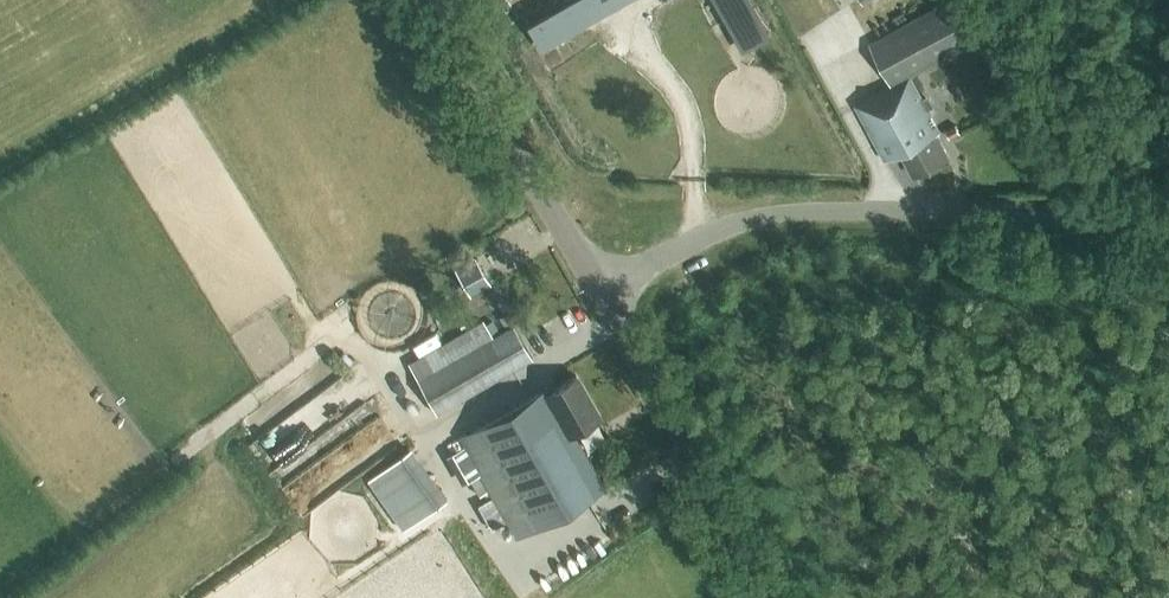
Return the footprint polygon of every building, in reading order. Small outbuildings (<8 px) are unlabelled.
[(542,48),(587,23),(574,0),(571,0),(528,25),(542,48)] [(751,6),(748,0),(714,0),(726,20),(751,6)] [(948,157),(935,134),(939,131),(909,77),(972,43),(949,2),(870,45),(891,86),(854,106),(884,161),(901,152),(914,175),(948,157)] [(950,139),(958,134),(954,125),(945,130),(950,139)] [(468,296),(490,284),(475,260),(454,270),(468,296)] [(440,323),(453,316),(443,298),(430,305),(440,323)] [(492,335),(483,318),(407,361),(436,414),(533,358),(513,324),(492,335)] [(599,417),(576,376),(549,391),(547,387),(458,438),(516,539),(604,488),(572,432),(599,417)] [(449,455),(466,483),(479,476),(462,447),(449,455)] [(403,529),(448,497),(412,448),(367,481),(403,529)]
